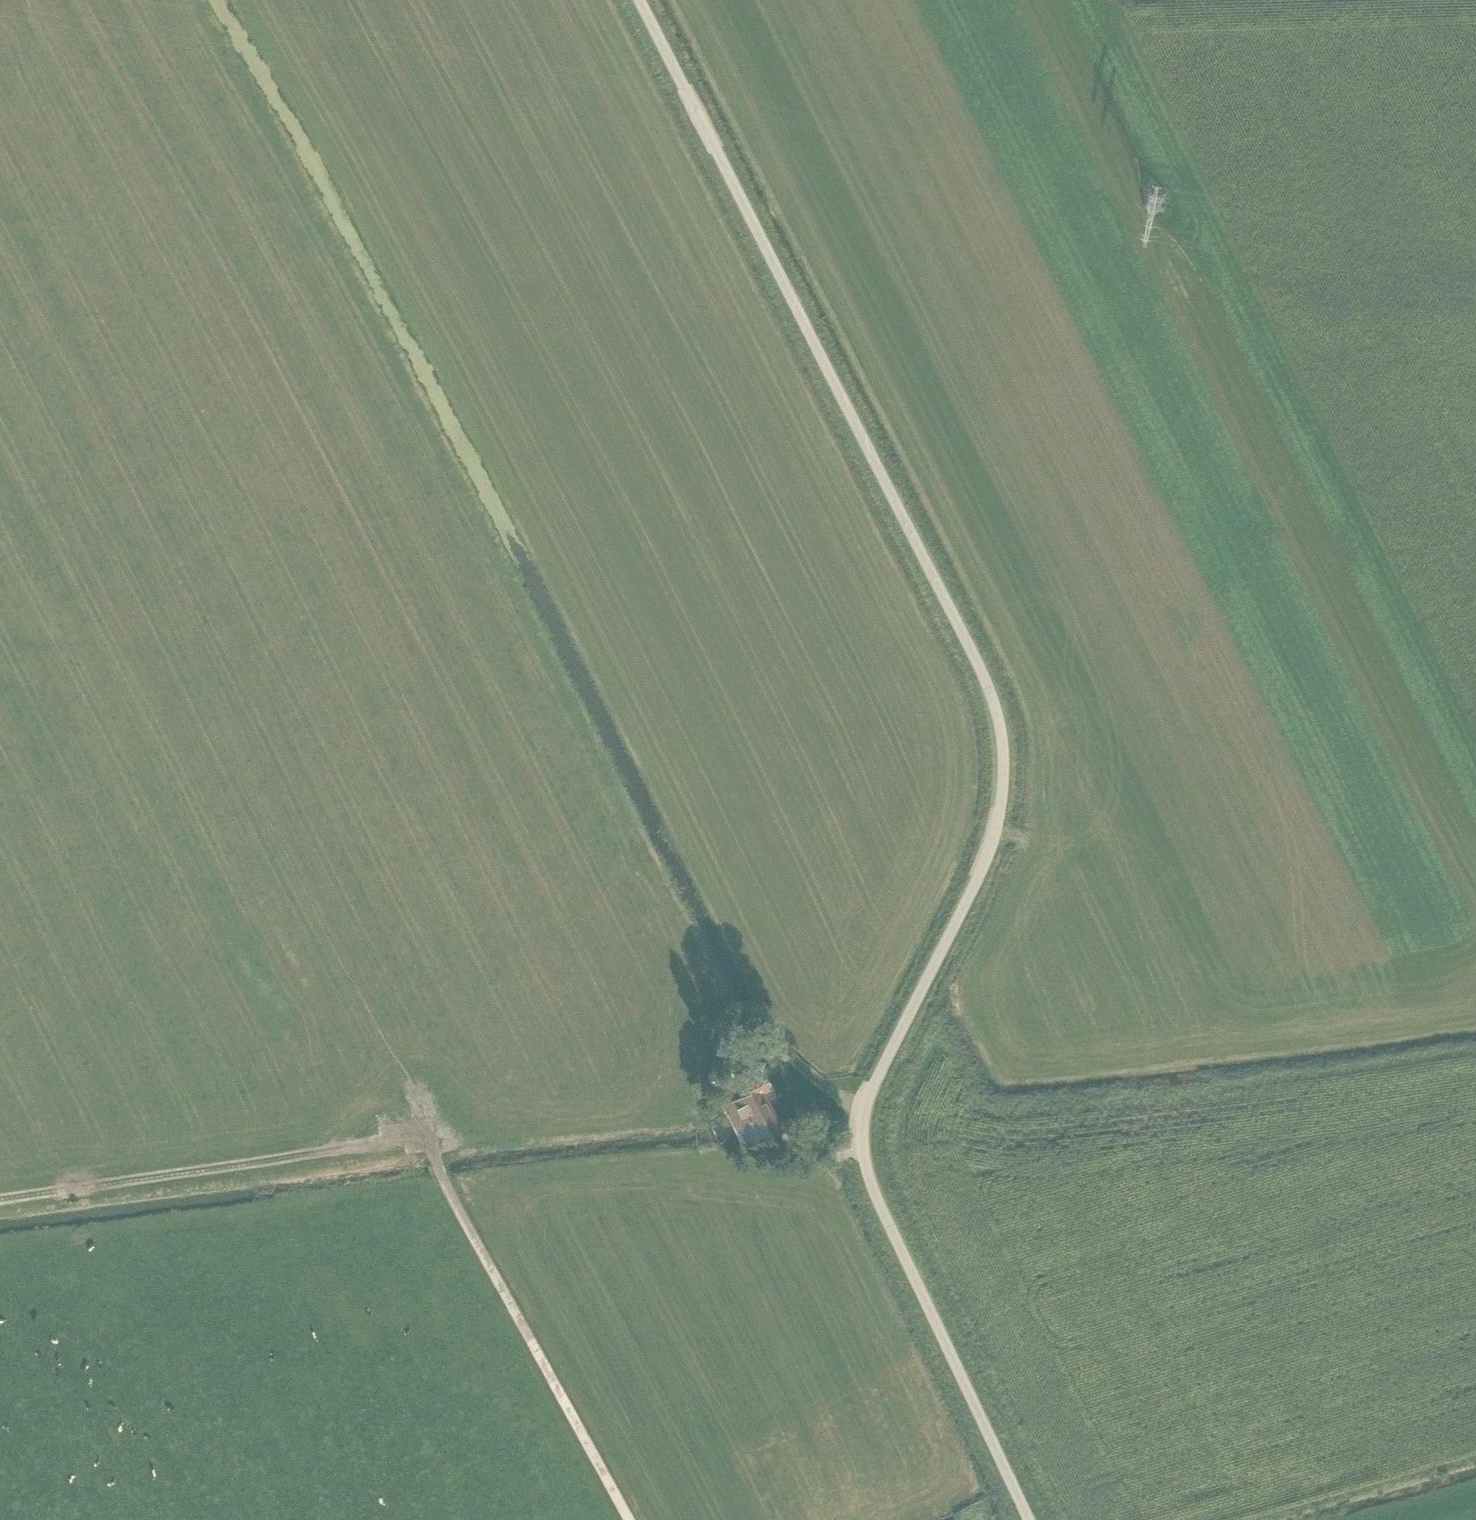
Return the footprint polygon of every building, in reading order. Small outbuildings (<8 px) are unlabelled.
[(721,1039),(716,1054),(725,1057),(730,1042),(721,1039)] [(762,1068),(754,1073),(753,1072),(716,1090),(724,1105),(745,1146),(782,1127),(764,1092),(772,1088),(762,1068)] [(960,1511),(937,1519),(963,1519),(960,1511)]
